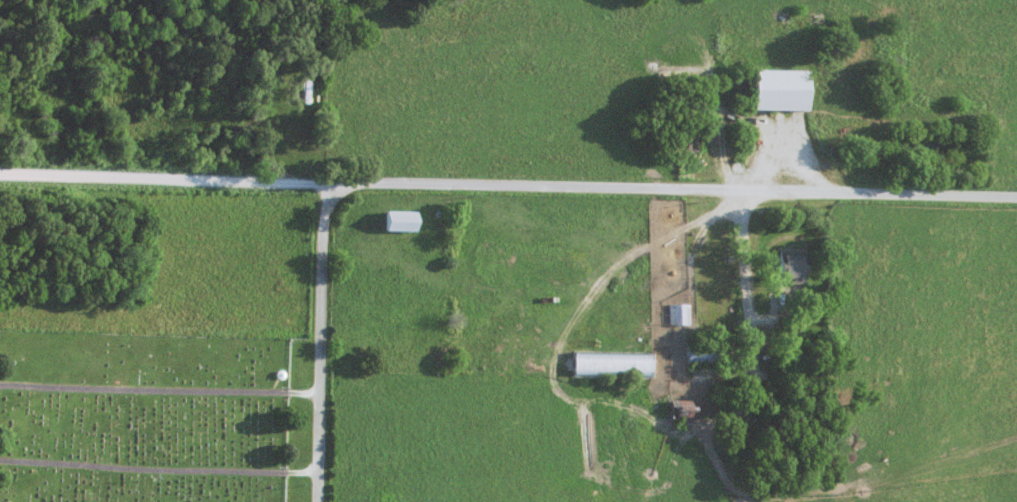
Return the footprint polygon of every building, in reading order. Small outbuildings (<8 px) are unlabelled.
[(807,111),(807,71),(744,71),(744,110),(807,111)] [(715,148),(723,146),(719,113),(710,114),(715,148)] [(385,211),(385,231),(423,231),(423,211),(385,211)] [(802,249),(772,249),(772,285),(802,285),(802,249)] [(687,305),(668,305),(668,325),(687,325),(687,305)] [(713,347),(681,347),(681,363),(713,363),(713,347)] [(569,352),(569,377),(646,379),(646,353),(569,352)] [(686,402),(662,402),(662,424),(686,424),(686,402)]
